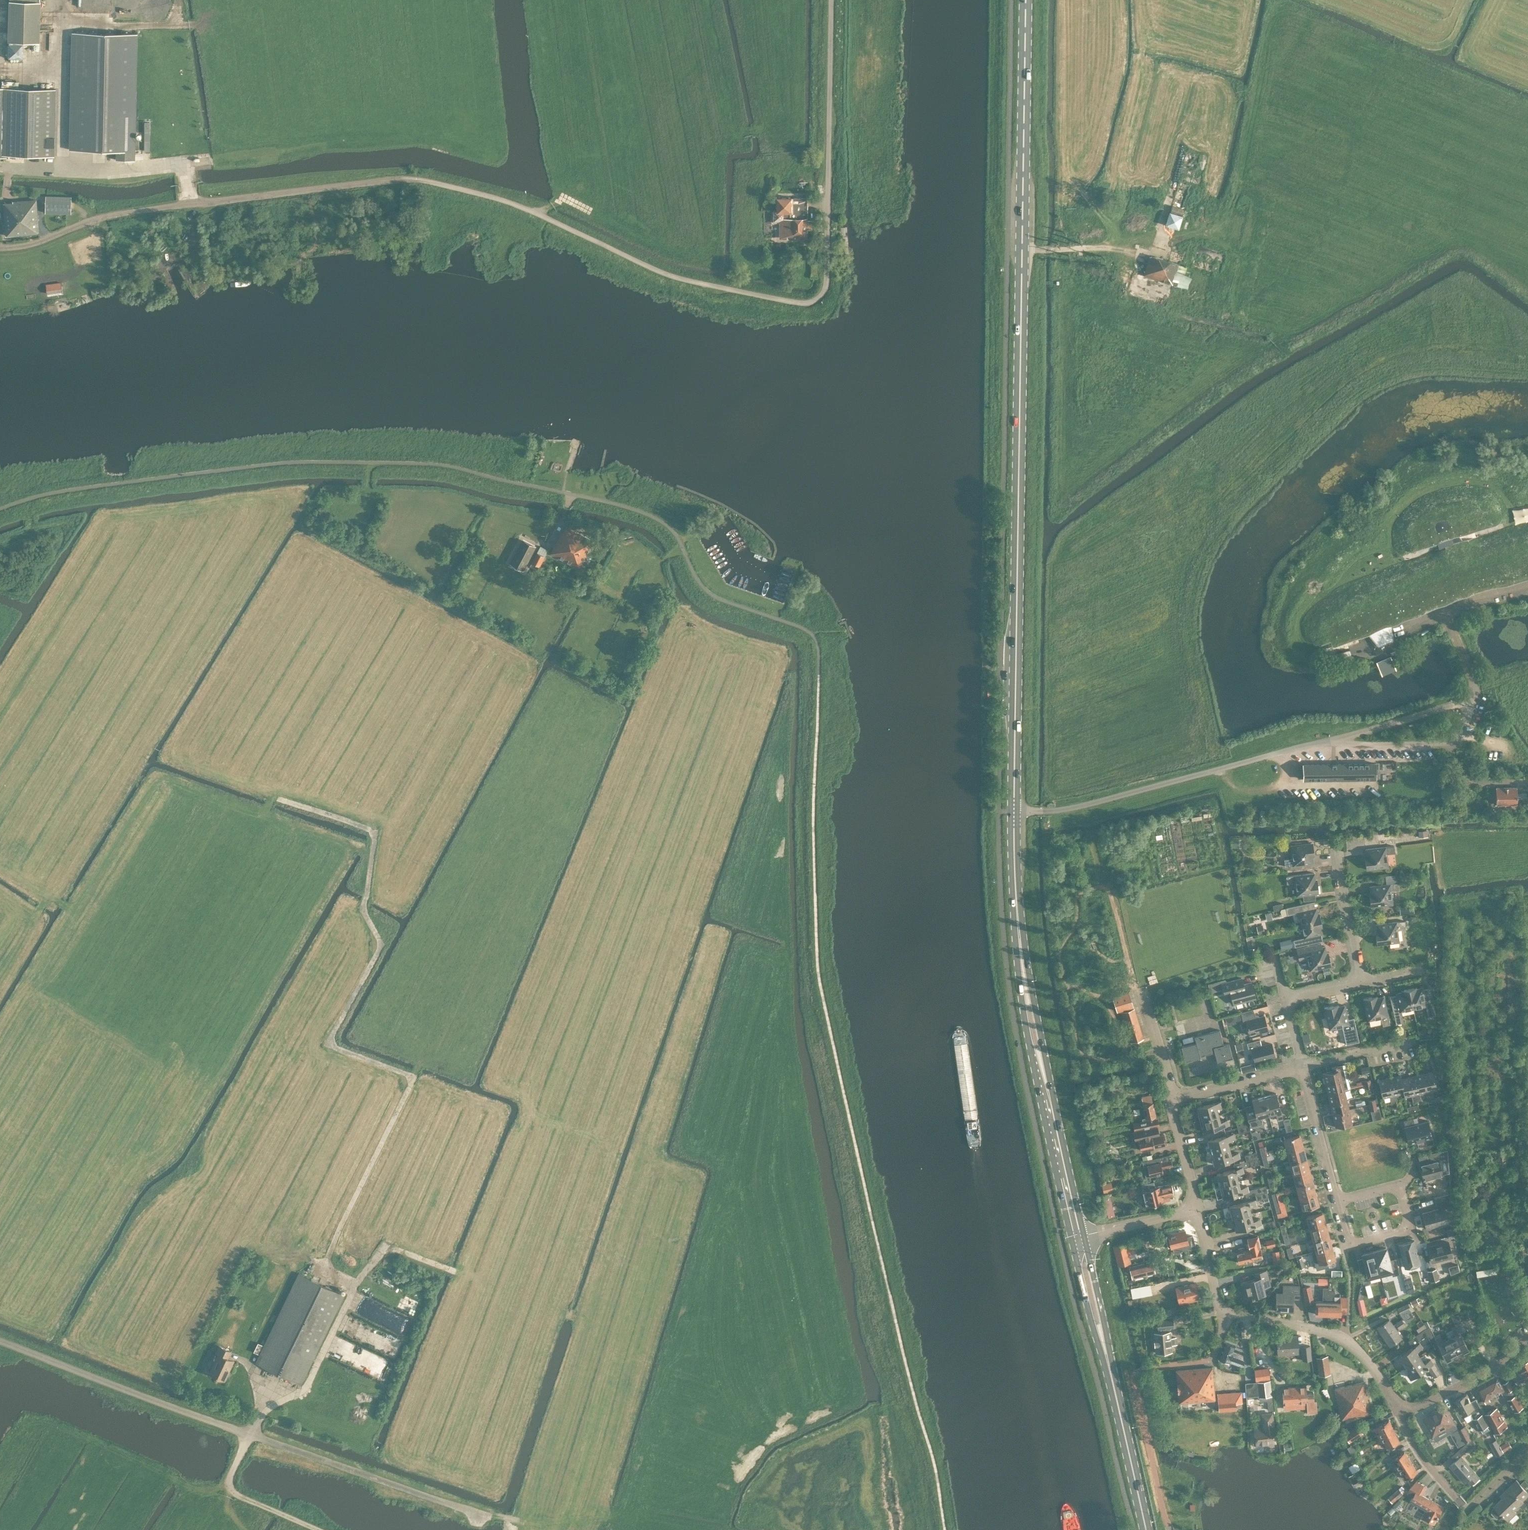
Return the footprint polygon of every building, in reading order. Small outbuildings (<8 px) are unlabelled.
[(8,42),(39,43),(41,3),(10,2),(8,42)] [(40,50),(50,50),(51,32),(41,32),(40,50)] [(73,33),(71,150),(117,151),(117,160),(134,160),(136,34),(73,33)] [(55,132),(55,89),(0,88),(0,158),(6,158),(6,156),(54,157),(55,132)] [(777,212),(775,212),(775,220),(781,220),(781,225),(781,238),(787,238),(787,236),(795,236),(795,238),(807,238),(807,230),(811,230),(811,220),(807,220),(806,198),(791,198),(777,198),(777,212)] [(46,199),(45,220),(71,220),(71,211),(82,211),(82,201),(71,200),(46,199)] [(6,236),(29,234),(38,233),(39,233),(36,200),(13,203),(4,203),(6,236)] [(1166,224),(1179,228),(1183,215),(1170,211),(1166,224)] [(1187,268),(1152,257),(1149,257),(1143,279),(1172,289),(1177,273),(1184,276),(1187,268)] [(581,563),(584,565),(586,561),(584,559),(593,541),(566,527),(562,534),(561,534),(551,553),(579,568),(581,563)] [(523,540),(513,560),(526,567),(536,546),(523,540)] [(532,565),(539,569),(545,556),(538,553),(532,565)] [(1318,588),(1317,589),(1318,590),(1319,589),(1320,588),(1320,587),(1321,586),(1321,584),(1321,583),(1320,582),(1325,580),(1325,579),(1320,581),(1320,580),(1319,579),(1317,578),(1316,578),(1315,577),(1314,577),(1313,577),(1311,578),(1310,578),(1309,579),(1308,579),(1307,581),(1307,582),(1306,583),(1306,584),(1306,586),(1307,587),(1307,589),(1303,592),(1304,593),(1308,589),(1309,590),(1310,591),(1311,591),(1313,592),(1314,592),(1316,591),(1315,590),(1314,590),(1313,590),(1312,590),(1311,589),(1310,589),(1309,588),(1309,587),(1308,586),(1308,585),(1308,584),(1308,583),(1309,582),(1309,581),(1310,580),(1311,579),(1312,579),(1314,579),(1315,579),(1316,579),(1317,580),(1318,581),(1319,582),(1319,583),(1319,585),(1319,586),(1319,587),(1318,588)] [(1314,579),(1312,579),(1311,579),(1310,580),(1309,581),(1309,582),(1308,583),(1308,584),(1308,585),(1308,586),(1309,587),(1309,588),(1310,589),(1311,589),(1312,590),(1313,590),(1314,590),(1315,590),(1316,591),(1317,591),(1318,590),(1317,589),(1318,588),(1319,587),(1319,586),(1319,585),(1319,583),(1319,582),(1318,581),(1317,580),(1316,579),(1315,579),(1314,579)] [(1308,589),(1304,593),(1305,595),(1308,592),(1310,593),(1312,594),(1313,594),(1315,594),(1317,593),(1319,592),(1320,592),(1321,590),(1322,589),(1323,587),(1323,585),(1323,583),(1326,582),(1325,580),(1320,582),(1321,583),(1321,584),(1321,586),(1320,587),(1320,588),(1319,589),(1318,590),(1317,591),(1316,591),(1314,592),(1313,592),(1311,591),(1310,591),(1309,590),(1308,589)] [(1396,668),(1390,653),(1376,659),(1382,673),(1396,668)] [(1304,779),(1375,778),(1375,761),(1334,761),(1304,762),(1304,779)] [(1496,805),(1517,804),(1517,788),(1496,788),(1496,805)] [(1313,863),(1312,852),(1314,851),(1313,843),(1291,846),(1292,859),(1284,860),(1285,867),(1313,863)] [(1365,861),(1366,870),(1388,867),(1387,854),(1395,853),(1394,846),(1366,849),(1367,861),(1365,861)] [(1297,896),(1303,895),(1304,901),(1315,899),(1315,894),(1319,893),(1318,885),(1316,885),(1315,873),(1286,876),(1287,884),(1295,883),(1297,896)] [(1370,899),(1371,907),(1393,904),(1391,891),(1399,890),(1398,883),(1370,887),(1371,898),(1370,899)] [(1298,913),(1301,925),(1321,921),(1320,916),(1318,916),(1316,908),(1315,908),(1314,902),(1283,909),(1285,916),(1287,915),(1298,913)] [(1322,925),(1321,921),(1301,925),(1304,938),(1293,940),(1295,947),(1323,941),(1321,935),(1322,934),(1321,926),(1322,925)] [(1376,936),(1377,945),(1399,942),(1398,929),(1405,928),(1405,921),(1376,924),(1378,936),(1376,936)] [(1291,940),(1284,941),(1285,948),(1292,947),(1291,940)] [(1307,958),(1310,971),(1331,966),(1329,958),(1328,958),(1325,946),(1297,953),(1299,960),(1307,958)] [(1257,1003),(1251,983),(1244,985),(1242,978),(1222,983),(1225,996),(1231,994),(1234,1004),(1255,999),(1256,1003),(1257,1003)] [(1414,988),(1409,989),(1413,1009),(1426,1006),(1428,1017),(1435,1015),(1429,988),(1423,989),(1422,988),(1414,990),(1414,988)] [(1401,1012),(1413,1009),(1409,989),(1404,990),(1404,992),(1396,994),(1396,995),(1390,996),(1396,1024),(1403,1023),(1401,1012)] [(1115,1004),(1131,999),(1129,992),(1113,997),(1115,1004)] [(1363,999),(1368,1021),(1381,1018),(1383,1026),(1390,1024),(1384,997),(1372,999),(1372,998),(1363,999)] [(1131,999),(1115,1004),(1117,1012),(1134,1006),(1131,999)] [(1329,1029),(1342,1027),(1344,1034),(1351,1033),(1345,1005),(1333,1007),(1333,1006),(1324,1008),(1329,1029)] [(1123,1018),(1136,1014),(1134,1008),(1121,1012),(1123,1018)] [(1249,1035),(1268,1031),(1264,1016),(1259,1017),(1259,1016),(1256,1015),(1255,1016),(1253,1009),(1241,1013),(1243,1022),(1246,1021),(1249,1035)] [(1310,1013),(1299,1015),(1300,1021),(1311,1018),(1310,1013)] [(1136,1014),(1123,1018),(1124,1024),(1138,1020),(1136,1014)] [(1224,1018),(1226,1026),(1235,1024),(1235,1021),(1240,1020),(1239,1015),(1224,1018)] [(1138,1020),(1124,1024),(1126,1030),(1140,1026),(1138,1020)] [(1140,1026),(1126,1030),(1128,1036),(1142,1032),(1140,1026)] [(1185,1061),(1200,1058),(1201,1058),(1200,1056),(1215,1052),(1217,1062),(1233,1058),(1229,1043),(1223,1045),(1220,1030),(1195,1037),(1196,1043),(1181,1047),(1185,1061)] [(1142,1032),(1128,1036),(1130,1043),(1143,1038),(1142,1032)] [(1275,1056),(1271,1044),(1261,1046),(1259,1040),(1247,1043),(1248,1050),(1251,1049),(1255,1061),(1275,1056)] [(1244,1051),(1241,1042),(1234,1044),(1237,1053),(1244,1051)] [(1241,1067),(1242,1073),(1255,1070),(1254,1064),(1241,1067)] [(1323,1073),(1325,1084),(1348,1079),(1345,1065),(1331,1068),(1332,1071),(1323,1073)] [(1433,1072),(1422,1074),(1426,1092),(1433,1091),(1434,1097),(1438,1096),(1433,1072)] [(1417,1101),(1421,1100),(1420,1094),(1426,1092),(1422,1074),(1411,1076),(1417,1101)] [(1400,1075),(1389,1077),(1395,1102),(1399,1101),(1398,1095),(1404,1093),(1401,1079),(1400,1075)] [(1411,1076),(1401,1079),(1404,1093),(1405,1097),(1411,1096),(1413,1102),(1417,1101),(1411,1076)] [(1392,1107),(1396,1106),(1395,1102),(1389,1077),(1378,1080),(1383,1098),(1389,1097),(1391,1103),(1392,1107)] [(1325,1084),(1328,1094),(1345,1090),(1350,1088),(1348,1079),(1325,1084)] [(1328,1094),(1328,1095),(1330,1104),(1347,1100),(1345,1090),(1328,1094)] [(1264,1096),(1269,1115),(1276,1113),(1278,1120),(1283,1119),(1276,1093),(1264,1096)] [(1151,1095),(1141,1097),(1143,1104),(1142,1104),(1145,1118),(1142,1119),(1143,1121),(1133,1123),(1134,1131),(1158,1126),(1159,1125),(1157,1118),(1156,1118),(1156,1116),(1153,1102),(1152,1103),(1151,1095)] [(1269,1115),(1264,1096),(1252,1099),(1254,1105),(1244,1108),(1247,1119),(1248,1119),(1249,1125),(1250,1127),(1264,1124),(1262,1117),(1269,1115)] [(1330,1104),(1330,1106),(1332,1113),(1341,1111),(1349,1109),(1347,1100),(1330,1104)] [(1197,1108),(1200,1120),(1219,1115),(1217,1108),(1224,1106),(1223,1101),(1197,1108)] [(1247,1119),(1244,1108),(1238,1109),(1241,1120),(1241,1121),(1247,1119)] [(1352,1123),(1350,1112),(1349,1109),(1341,1111),(1345,1127),(1349,1126),(1348,1124),(1352,1123)] [(1332,1113),(1333,1116),(1336,1127),(1339,1126),(1340,1128),(1345,1127),(1341,1111),(1332,1113)] [(1221,1122),(1219,1115),(1200,1120),(1203,1131),(1229,1125),(1228,1120),(1221,1122)] [(1432,1137),(1431,1132),(1428,1121),(1414,1124),(1413,1118),(1403,1121),(1405,1127),(1404,1127),(1409,1144),(1432,1137)] [(1238,1128),(1249,1125),(1248,1119),(1247,1119),(1241,1121),(1241,1120),(1236,1122),(1238,1128)] [(1292,1130),(1289,1119),(1283,1121),(1286,1132),(1292,1130)] [(1239,1134),(1245,1132),(1251,1130),(1250,1127),(1249,1125),(1238,1128),(1239,1134)] [(1135,1131),(1131,1132),(1133,1140),(1138,1139),(1140,1150),(1165,1144),(1163,1135),(1160,1136),(1158,1126),(1134,1131),(1135,1131)] [(1102,1128),(1092,1131),(1094,1139),(1104,1137),(1102,1128)] [(1253,1141),(1261,1139),(1260,1134),(1256,1132),(1251,1133),(1253,1141)] [(1211,1146),(1212,1152),(1230,1148),(1228,1141),(1235,1139),(1234,1134),(1208,1141),(1210,1146),(1211,1146)] [(1299,1135),(1283,1139),(1286,1151),(1303,1147),(1299,1135)] [(1286,1151),(1289,1163),(1306,1158),(1303,1147),(1286,1151)] [(1214,1164),(1240,1158),(1239,1152),(1232,1154),(1230,1148),(1212,1152),(1214,1158),(1213,1159),(1214,1164)] [(1429,1161),(1420,1164),(1424,1180),(1442,1175),(1442,1174),(1439,1163),(1445,1162),(1448,1161),(1448,1149),(1427,1155),(1429,1161)] [(1493,1164),(1505,1163),(1509,1163),(1509,1150),(1493,1151),(1493,1164)] [(1246,1161),(1258,1158),(1256,1152),(1245,1155),(1246,1161)] [(1169,1156),(1143,1161),(1147,1177),(1163,1173),(1162,1168),(1173,1166),(1171,1160),(1170,1160),(1169,1156)] [(1244,1173),(1243,1168),(1260,1164),(1258,1158),(1246,1161),(1234,1165),(1235,1169),(1217,1174),(1218,1180),(1220,1180),(1221,1186),(1239,1181),(1237,1175),(1244,1173)] [(1289,1163),(1292,1174),(1309,1170),(1306,1158),(1289,1163)] [(1312,1181),(1309,1170),(1292,1174),(1295,1186),(1312,1181)] [(1223,1198),(1249,1191),(1248,1186),(1241,1188),(1239,1181),(1221,1186),(1223,1192),(1222,1192),(1223,1198)] [(1315,1193),(1312,1181),(1295,1186),(1298,1197),(1315,1193)] [(1111,1182),(1102,1184),(1104,1193),(1113,1191),(1111,1182)] [(1142,1190),(1146,1206),(1164,1201),(1163,1198),(1174,1195),(1171,1184),(1161,1186),(1142,1190)] [(1255,1195),(1267,1192),(1265,1186),(1254,1189),(1255,1195)] [(1257,1200),(1269,1197),(1267,1192),(1255,1195),(1257,1200)] [(1281,1192),(1276,1193),(1272,1194),(1274,1204),(1278,1202),(1283,1201),(1281,1192)] [(1298,1197),(1302,1209),(1318,1205),(1315,1193),(1298,1197)] [(1437,1209),(1423,1213),(1427,1229),(1448,1224),(1444,1208),(1451,1206),(1448,1194),(1434,1198),(1437,1209)] [(1208,1212),(1221,1207),(1218,1198),(1204,1203),(1208,1212)] [(1233,1212),(1234,1218),(1252,1214),(1250,1207),(1257,1205),(1256,1200),(1230,1207),(1231,1212),(1233,1212)] [(1322,1212),(1306,1216),(1309,1228),(1325,1224),(1322,1212)] [(1236,1230),(1262,1224),(1261,1218),(1253,1220),(1252,1214),(1234,1218),(1236,1224),(1234,1225),(1236,1230)] [(1276,1226),(1274,1220),(1263,1223),(1265,1229),(1276,1226)] [(1309,1228),(1312,1240),(1328,1236),(1325,1224),(1309,1228)] [(1185,1231),(1168,1235),(1171,1248),(1172,1248),(1173,1253),(1196,1247),(1193,1236),(1187,1237),(1185,1231)] [(1285,1245),(1292,1243),(1292,1241),(1294,1241),(1292,1233),(1287,1234),(1283,1235),(1285,1245)] [(1312,1240),(1315,1251),(1331,1247),(1328,1236),(1312,1240)] [(1267,1247),(1275,1245),(1273,1238),(1265,1240),(1267,1247)] [(1405,1268),(1421,1264),(1414,1240),(1399,1245),(1405,1268)] [(1448,1242),(1428,1247),(1431,1262),(1452,1257),(1448,1242)] [(1130,1263),(1126,1243),(1114,1246),(1119,1266),(1130,1263)] [(1250,1249),(1236,1252),(1238,1263),(1252,1260),(1252,1259),(1263,1257),(1260,1247),(1250,1249)] [(1335,1259),(1331,1247),(1315,1251),(1318,1263),(1335,1259)] [(1386,1248),(1374,1251),(1381,1277),(1392,1274),(1393,1276),(1400,1274),(1395,1258),(1389,1260),(1386,1248)] [(1370,1280),(1381,1277),(1374,1251),(1363,1254),(1366,1266),(1360,1268),(1364,1284),(1371,1282),(1370,1280)] [(1165,1258),(1129,1267),(1132,1278),(1155,1272),(1154,1268),(1167,1265),(1165,1258)] [(1497,1272),(1496,1265),(1476,1269),(1477,1275),(1497,1272)] [(1404,1269),(1408,1292),(1414,1291),(1410,1268),(1404,1269)] [(1436,1269),(1428,1271),(1431,1283),(1438,1281),(1439,1280),(1436,1269)] [(1421,1281),(1429,1280),(1427,1270),(1419,1271),(1421,1281)] [(1247,1299),(1266,1294),(1265,1288),(1271,1286),(1267,1271),(1255,1274),(1256,1279),(1243,1283),(1247,1299)] [(344,1295),(299,1273),(263,1347),(259,1356),(256,1363),(301,1385),(344,1295)] [(1400,1295),(1408,1293),(1404,1278),(1396,1280),(1400,1295)] [(1195,1283),(1175,1288),(1179,1304),(1199,1299),(1195,1283)] [(1151,1284),(1132,1288),(1134,1298),(1153,1294),(1151,1284)] [(1298,1298),(1299,1285),(1283,1285),(1282,1292),(1277,1292),(1276,1312),(1292,1312),(1293,1298),(1298,1298)] [(1310,1286),(1302,1288),(1306,1304),(1314,1302),(1310,1286)] [(1315,1314),(1328,1314),(1328,1289),(1329,1288),(1323,1287),(1322,1301),(1316,1301),(1315,1314)] [(1334,1302),(1334,1290),(1334,1289),(1328,1289),(1328,1314),(1340,1315),(1340,1313),(1346,1314),(1347,1297),(1340,1297),(1340,1302),(1334,1302)] [(1358,1299),(1360,1315),(1367,1314),(1365,1298),(1358,1299)] [(1379,1299),(1380,1306),(1387,1304),(1385,1298),(1379,1299)] [(1411,1301),(1413,1307),(1420,1304),(1417,1299),(1411,1301)] [(1413,1308),(1408,1302),(1407,1303),(1397,1308),(1400,1314),(1411,1309),(1413,1308)] [(1462,1325),(1457,1314),(1451,1317),(1455,1325),(1451,1328),(1452,1329),(1446,1332),(1448,1337),(1456,1354),(1462,1351),(1463,1353),(1468,1350),(1457,1328),(1462,1325)] [(1390,1346),(1402,1337),(1397,1330),(1405,1324),(1401,1318),(1393,1324),(1390,1320),(1378,1328),(1390,1346)] [(1177,1343),(1176,1336),(1171,1337),(1170,1328),(1174,1327),(1173,1319),(1157,1321),(1158,1329),(1157,1329),(1158,1331),(1154,1332),(1156,1353),(1172,1351),(1171,1344),(1177,1343)] [(1451,1356),(1456,1354),(1448,1337),(1442,1341),(1439,1334),(1434,1336),(1430,1327),(1427,1328),(1424,1330),(1427,1335),(1430,1342),(1436,1339),(1447,1361),(1452,1358),(1451,1356)] [(1402,1362),(1406,1367),(1420,1357),(1417,1352),(1423,1347),(1420,1343),(1419,1343),(1418,1341),(1427,1335),(1424,1330),(1419,1333),(1408,1341),(1413,1348),(1397,1358),(1400,1363),(1402,1362)] [(1276,1337),(1278,1355),(1299,1354),(1297,1335),(1276,1337)] [(1224,1342),(1220,1351),(1226,1354),(1225,1355),(1227,1356),(1226,1360),(1244,1367),(1243,1351),(1242,1351),(1242,1349),(1235,1347),(1236,1346),(1224,1342)] [(259,1356),(263,1347),(257,1345),(253,1354),(259,1356)] [(209,1373),(225,1380),(234,1361),(228,1358),(231,1351),(219,1346),(216,1353),(218,1354),(209,1373)] [(1301,1346),(1303,1361),(1310,1360),(1309,1346),(1301,1346)] [(1319,1375),(1330,1374),(1327,1356),(1316,1358),(1319,1375)] [(1433,1364),(1430,1359),(1424,1363),(1420,1357),(1406,1367),(1409,1372),(1407,1374),(1410,1379),(1433,1364)] [(1521,1365),(1522,1366),(1511,1372),(1517,1383),(1527,1377),(1527,1378),(1527,1361),(1521,1365)] [(1212,1367),(1176,1370),(1179,1403),(1215,1400),(1212,1367)] [(1255,1370),(1256,1381),(1270,1379),(1269,1368),(1255,1370)] [(1509,1381),(1502,1385),(1497,1378),(1488,1383),(1495,1396),(1501,1392),(1504,1397),(1506,1397),(1508,1400),(1507,1400),(1515,1413),(1524,1407),(1509,1381)] [(1272,1396),(1270,1380),(1257,1382),(1259,1398),(1272,1396)] [(1364,1382),(1335,1389),(1342,1419),(1370,1412),(1364,1382)] [(1478,1389),(1486,1404),(1491,1401),(1489,1399),(1495,1396),(1488,1383),(1478,1389)] [(1313,1392),(1307,1392),(1306,1386),(1282,1387),(1283,1405),(1307,1403),(1308,1413),(1317,1412),(1316,1399),(1313,1400),(1313,1392)] [(1217,1393),(1219,1411),(1232,1410),(1232,1404),(1242,1403),(1241,1393),(1242,1392),(1241,1392),(1229,1393),(1217,1393)] [(1456,1400),(1461,1410),(1456,1413),(1461,1422),(1466,1419),(1467,1421),(1474,1418),(1480,1430),(1481,1429),(1483,1432),(1489,1429),(1487,1426),(1490,1424),(1483,1411),(1477,1414),(1477,1413),(1467,1395),(1456,1400)] [(1433,1437),(1456,1425),(1445,1406),(1423,1418),(1433,1437)] [(1485,1414),(1495,1433),(1507,1427),(1497,1408),(1485,1414)] [(1255,1439),(1254,1439),(1254,1446),(1264,1445),(1263,1444),(1275,1442),(1272,1413),(1261,1414),(1263,1428),(1254,1429),(1255,1439)] [(1378,1439),(1394,1431),(1388,1420),(1375,1426),(1379,1433),(1376,1434),(1378,1439)] [(1469,1441),(1472,1439),(1465,1426),(1458,1430),(1465,1443),(1469,1441)] [(1349,1442),(1362,1434),(1358,1427),(1344,1436),(1349,1442)] [(1394,1431),(1378,1439),(1380,1443),(1383,1442),(1386,1448),(1399,1441),(1394,1431)] [(1490,1444),(1497,1457),(1504,1453),(1496,1440),(1490,1444)] [(1500,1444),(1503,1450),(1512,1445),(1508,1440),(1500,1444)] [(1474,1445),(1469,1441),(1461,1448),(1465,1453),(1474,1445)] [(1395,1471),(1410,1462),(1404,1451),(1392,1459),(1396,1465),(1393,1467),(1395,1471)] [(1465,1483),(1477,1473),(1462,1456),(1450,1466),(1465,1483)] [(1349,1467),(1353,1473),(1361,1468),(1358,1462),(1349,1467)] [(1401,1473),(1405,1479),(1417,1472),(1410,1462),(1395,1471),(1398,1475),(1401,1473)] [(1359,1481),(1356,1475),(1355,1473),(1348,1476),(1353,1484),(1359,1481)] [(1509,1521),(1517,1513),(1515,1510),(1523,1502),(1524,1503),(1527,1503),(1527,1483),(1525,1480),(1520,1485),(1517,1481),(1502,1495),(1504,1497),(1495,1506),(1492,1509),(1492,1513),(1496,1518),(1500,1518),(1503,1515),(1509,1521)] [(1416,1481),(1408,1490),(1406,1494),(1412,1497),(1409,1502),(1425,1511),(1422,1517),(1433,1524),(1442,1507),(1421,1495),(1426,1487),(1416,1481)] [(1392,1503),(1403,1494),(1398,1489),(1387,1498),(1392,1503)] [(1387,1512),(1391,1515),(1395,1510),(1392,1507),(1387,1512)]
